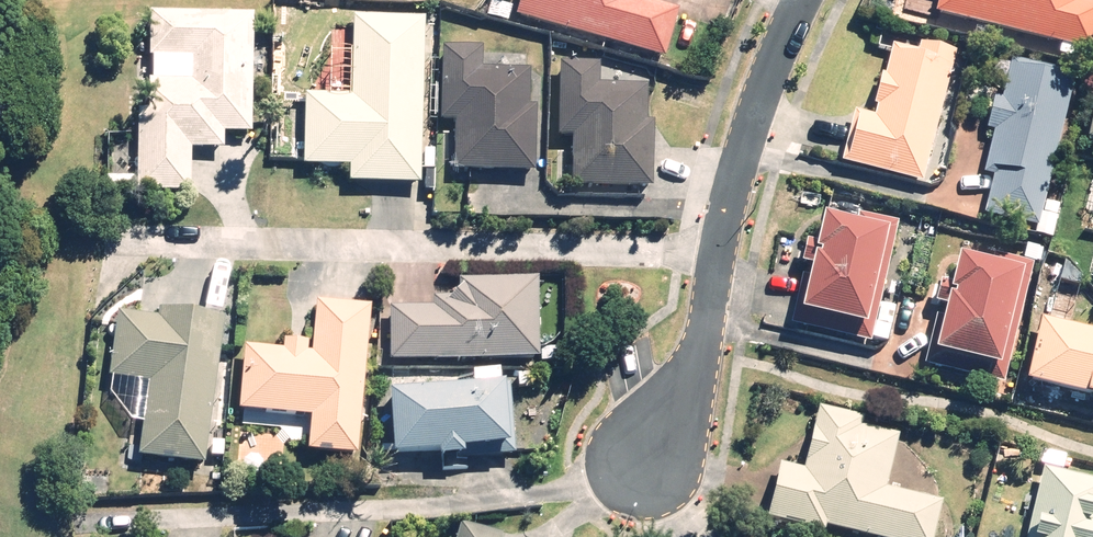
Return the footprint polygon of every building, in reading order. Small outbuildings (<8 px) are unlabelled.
[(518,14),(667,59),(681,11),(643,0),(522,0),(518,14)] [(1092,55),(1092,4),(1081,1),(1081,0),(945,0),(941,15),(1092,55)] [(255,15),(156,12),(153,112),(142,112),(140,191),(192,193),(193,149),(225,150),(226,132),(252,133),(255,15)] [(422,186),(425,17),(355,15),(354,98),(308,97),(307,165),(351,166),(350,184),(422,186)] [(926,182),(954,49),(925,43),(923,52),(895,47),(880,118),(857,113),(846,166),(926,182)] [(532,107),(533,71),(483,70),(483,47),(445,46),(443,122),(458,122),(457,172),(538,173),(539,107),(532,107)] [(1000,177),(991,215),(1039,227),(1038,233),(1054,237),(1061,205),(1045,201),(1075,74),(1012,60),(986,174),(1000,177)] [(601,62),(560,62),(560,138),(577,138),(577,186),(653,186),(653,86),(601,86),(601,62)] [(869,347),(895,222),(861,214),(859,223),(829,216),(816,275),(806,273),(793,330),(869,347)] [(942,304),(949,306),(946,317),(939,315),(927,368),(1006,386),(1035,264),(994,254),(991,266),(963,260),(956,290),(946,287),(942,304)] [(432,307),(393,306),(392,358),(543,360),(544,279),(461,279),(460,297),(432,297),(432,307)] [(309,352),(310,341),(285,339),(284,350),(246,347),(241,412),(314,418),(311,454),(360,458),(371,306),(319,302),(316,353),(309,352)] [(207,467),(225,315),(164,308),(163,317),(124,312),(116,378),(150,382),(141,459),(207,467)] [(1044,317),(1030,383),(1092,397),(1092,328),(1044,317)] [(468,448),(508,447),(506,385),(502,385),(501,371),(476,372),(476,385),(394,387),(395,450),(441,449),(442,458),(468,457),(468,448)] [(822,409),(807,473),(779,466),(766,517),(827,531),(828,527),(870,536),(935,536),(944,502),(886,488),(899,436),(863,427),(865,419),(822,409)] [(1043,469),(1029,536),(1092,536),(1092,480),(1043,469)] [(507,534),(464,522),(460,536),(506,536),(507,534)]
